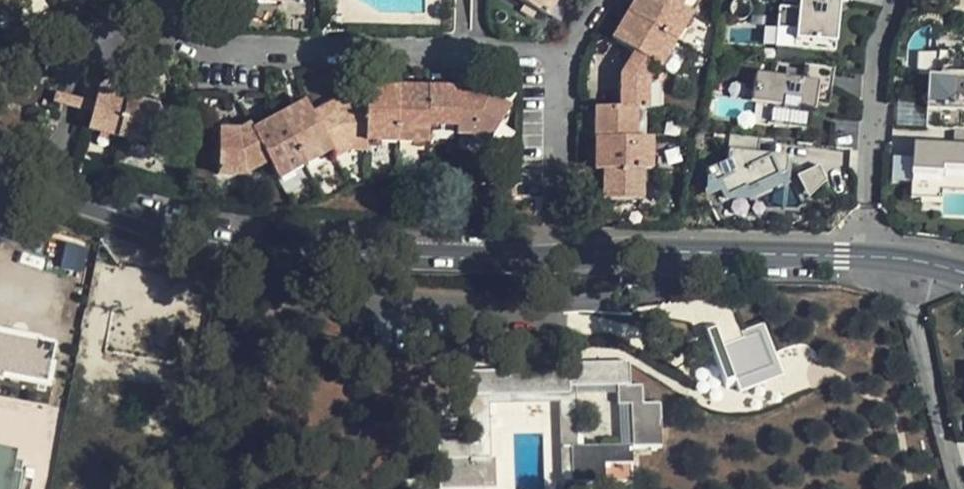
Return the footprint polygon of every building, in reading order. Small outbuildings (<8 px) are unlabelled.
[(545,19),(555,0),(515,0),(545,19)] [(665,0),(635,0),(626,15),(673,43),(690,15),(678,8),(665,0)] [(750,7),(749,4),(746,1),(743,0),(735,0),(734,0),(730,5),(728,10),(729,13),(730,16),(734,20),(736,21),(742,21),(747,19),(749,16),(751,12),(750,7)] [(777,29),(796,30),(794,48),(834,52),(838,3),(846,4),(846,0),(816,0),(815,0),(798,0),(798,9),(779,7),(777,29)] [(907,2),(939,10),(941,0),(908,0),(907,2)] [(673,43),(626,15),(611,41),(633,54),(652,66),(657,69),(673,43)] [(796,30),(777,29),(775,47),(794,48),(796,30)] [(959,52),(960,42),(930,40),(927,94),(921,100),(926,112),(926,128),(954,131),(963,131),(963,53),(959,52)] [(652,66),(633,54),(620,76),(619,108),(635,109),(646,110),(646,85),(651,82),(652,79),(649,71),(652,66)] [(769,106),(767,125),(806,130),(809,103),(828,106),(834,70),(804,66),(802,81),(754,74),(750,103),(769,106)] [(366,87),(365,103),(363,141),(396,142),(397,87),(366,87)] [(427,87),(397,87),(396,142),(427,142),(427,126),(427,87)] [(427,87),(427,126),(458,127),(459,88),(427,87)] [(488,96),(459,88),(458,127),(458,135),(471,136),(487,146),(510,109),(488,96)] [(127,100),(98,92),(88,129),(117,137),(127,100)] [(158,108),(127,100),(117,137),(148,145),(158,108)] [(304,101),(278,116),(304,164),(330,149),(311,114),(304,101)] [(331,103),(311,114),(330,149),(334,157),(347,149),(363,149),(363,141),(365,103),(331,103)] [(619,108),(595,108),(595,139),(635,139),(635,109),(619,108)] [(278,116),(250,131),(266,161),(275,179),(304,164),(278,116)] [(239,130),(218,130),(217,174),(243,174),(266,161),(250,131),(247,126),(239,130)] [(914,144),(911,198),(942,200),(943,178),(957,179),(957,168),(963,169),(963,131),(954,131),(953,146),(914,144)] [(757,154),(758,139),(729,136),(726,162),(706,171),(712,186),(717,184),(724,200),(743,191),(744,194),(784,175),(786,158),(757,154)] [(635,139),(595,139),(594,172),(602,172),(641,172),(649,172),(649,139),(635,139)] [(818,166),(797,177),(808,198),(826,181),(818,166)] [(602,172),(602,202),(641,201),(641,172),(602,172)] [(498,196),(515,196),(516,185),(498,185),(498,196)] [(739,324),(699,338),(706,357),(746,343),(739,324)] [(48,384),(57,338),(0,328),(0,375),(48,384)] [(569,369),(467,371),(467,396),(569,394),(569,386),(576,386),(618,385),(618,404),(631,404),(632,446),(632,447),(661,446),(660,403),(643,403),(643,385),(630,385),(629,362),(568,363),(569,369)] [(569,394),(467,396),(468,434),(469,457),(490,457),(489,404),(559,403),(561,483),(571,483),(570,447),(577,446),(576,386),(569,386),(569,394)] [(437,435),(438,488),(484,488),(495,488),(495,457),(490,457),(469,457),(468,434),(437,435)] [(570,447),(571,483),(604,482),(603,464),(633,464),(632,447),(632,446),(577,446),(570,447)]
